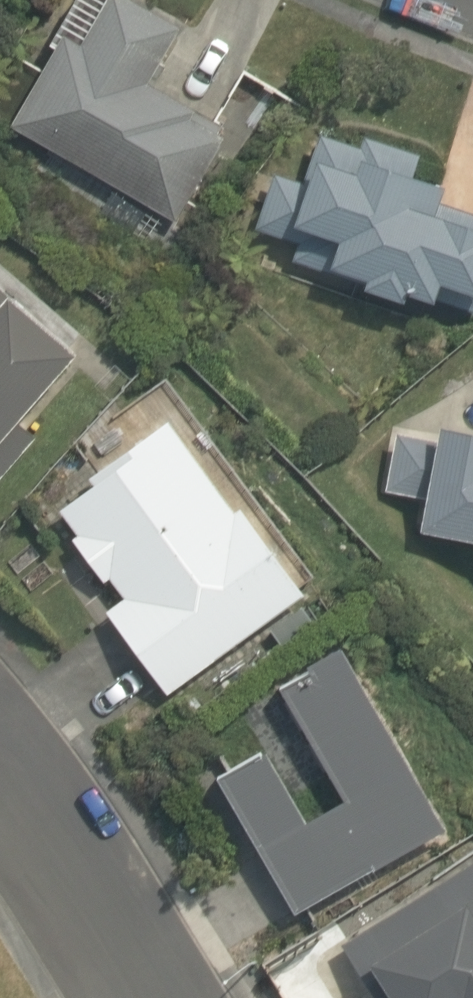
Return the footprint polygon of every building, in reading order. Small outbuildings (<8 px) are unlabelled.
[(177,218),(224,136),(216,131),(222,121),(150,79),(181,26),(136,0),(73,0),(49,40),(57,45),(12,123),(177,218)] [(258,225),(298,239),(292,259),(365,283),(363,287),(406,301),(409,292),(435,300),(443,278),(472,288),(472,212),(442,201),(446,188),(411,176),(419,153),(365,135),(362,145),(321,131),(305,182),(275,172),(258,225)] [(109,185),(94,209),(143,239),(158,215),(109,185)] [(36,438),(25,428),(80,366),(72,359),(76,354),(0,287),(0,480),(36,438)] [(234,513),(168,421),(88,479),(93,487),(60,511),(77,535),(73,538),(105,582),(110,578),(126,599),(107,612),(167,695),(304,596),(241,508),(234,513)] [(385,489),(427,496),(421,529),(472,538),(472,426),(441,421),(438,439),(395,432),(385,489)] [(444,826),(341,647),(278,684),(344,798),(306,820),(265,749),(217,776),(296,912),(444,826)] [(472,859),(339,943),(374,997),(472,997),(472,860),(472,859)]
